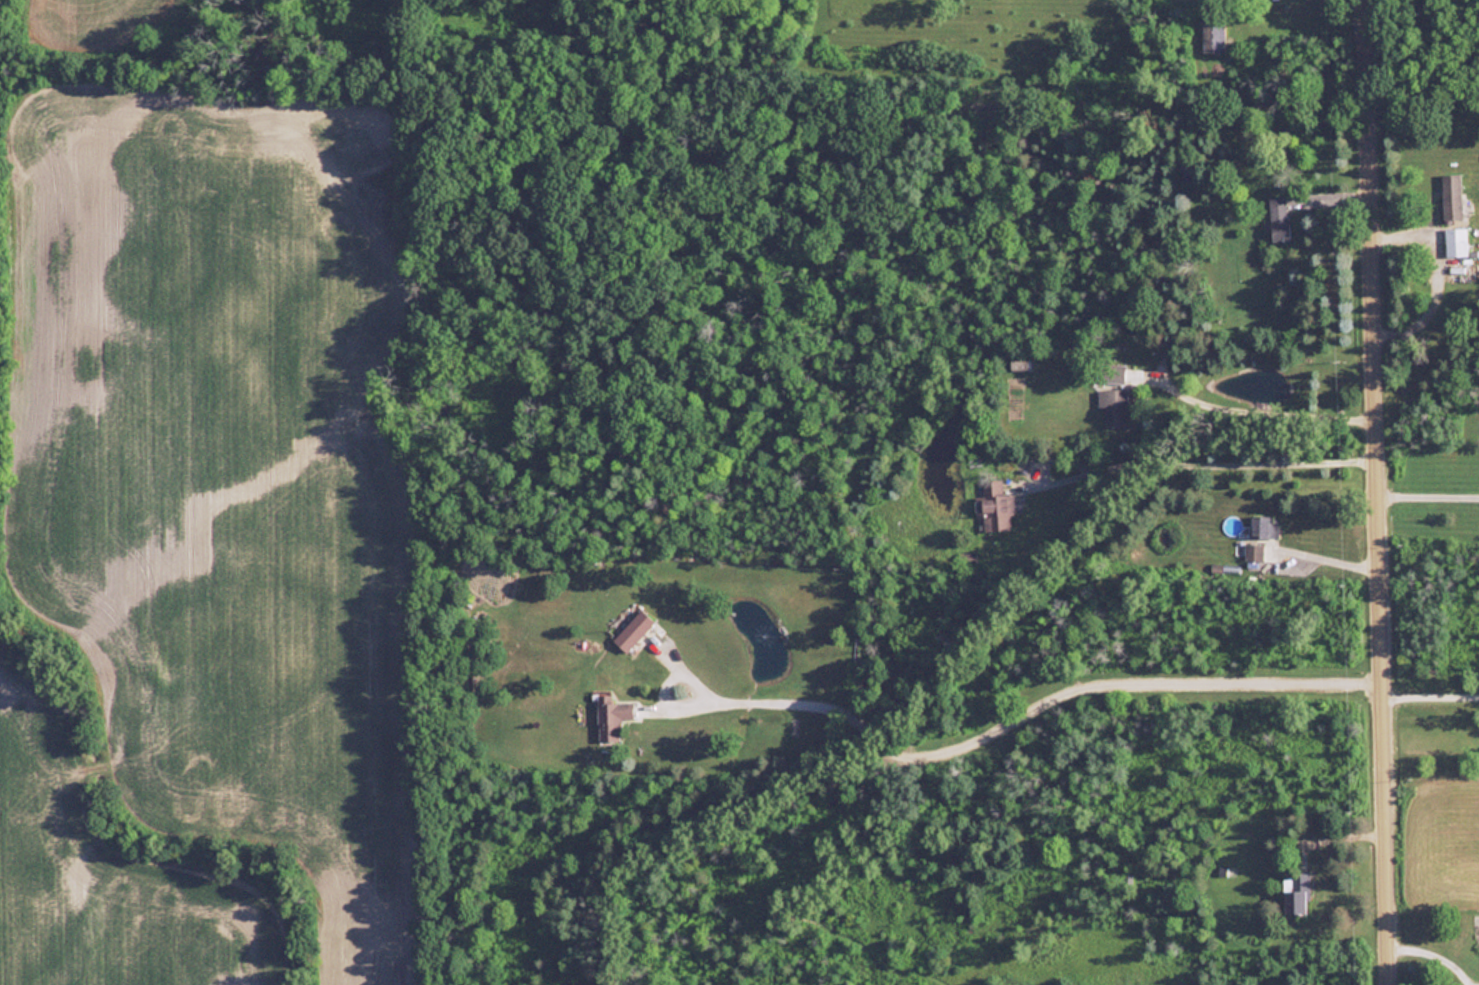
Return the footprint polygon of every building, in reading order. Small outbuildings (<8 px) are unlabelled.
[(1202,51),(1224,51),(1224,15),(1202,15),(1202,51)] [(1193,181),(1193,163),(1180,163),(1180,181),(1193,181)] [(1443,224),(1462,224),(1461,174),(1442,174),(1443,224)] [(1289,240),(1287,196),(1269,196),(1271,240),(1289,240)] [(1445,256),(1467,256),(1467,227),(1445,227),(1445,256)] [(1125,364),(1102,364),(1102,382),(1125,382),(1125,364)] [(1105,427),(1126,427),(1126,388),(1098,388),(1098,407),(1105,407),(1105,427)] [(984,531),(1012,529),(1011,494),(1003,494),(1002,477),(981,478),(982,497),(984,531)] [(1276,516),(1251,516),(1251,538),(1276,538),(1276,516)] [(1244,561),(1262,561),(1262,543),(1244,543),(1244,561)] [(654,623),(641,610),(618,635),(631,648),(654,623)] [(599,740),(619,740),(619,718),(633,718),(633,701),(612,701),(611,693),(598,693),(599,740)] [(1309,872),(1286,872),(1286,912),(1309,912),(1309,872)]
